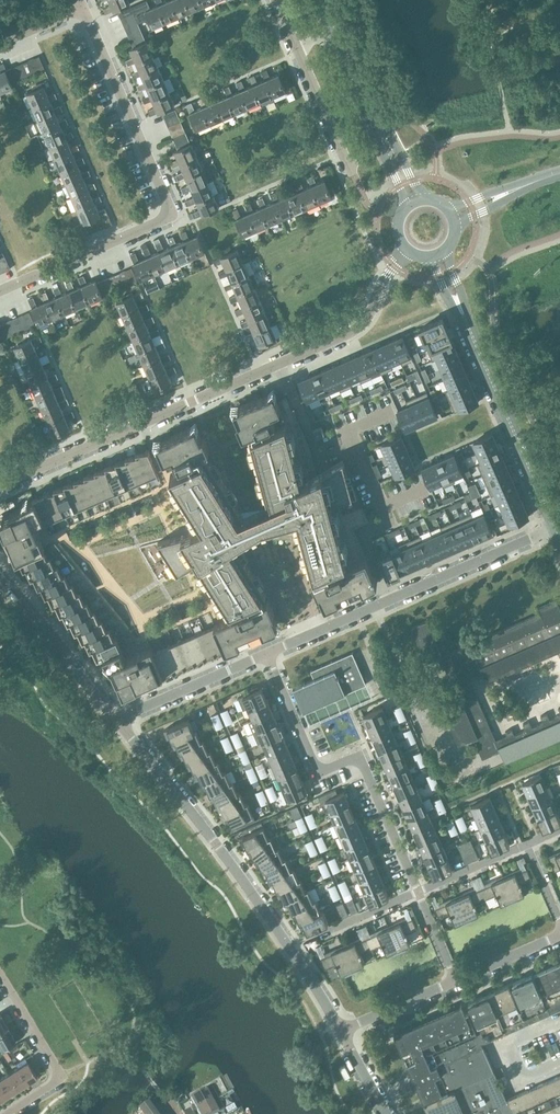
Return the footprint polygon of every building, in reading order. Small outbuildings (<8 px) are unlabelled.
[(112,5),(103,8),(106,13),(118,8),(131,2),(130,2),(129,0),(109,0),(112,5)] [(149,18),(153,27),(154,27),(166,21),(158,5),(150,8),(147,0),(142,2),(149,18)] [(166,21),(178,16),(171,0),(169,0),(163,3),(162,0),(156,0),(158,5),(166,21)] [(178,16),(191,11),(186,0),(171,0),(178,16)] [(191,11),(203,5),(201,0),(186,0),(191,11)] [(137,4),(143,20),(149,18),(142,2),(137,4)] [(134,13),(136,18),(138,23),(143,20),(137,4),(131,7),(134,13)] [(118,12),(121,18),(134,13),(131,7),(118,12)] [(121,18),(123,24),(136,18),(134,13),(121,18)] [(123,24),(126,30),(139,24),(138,23),(136,18),(123,24)] [(126,30),(128,36),(141,30),(139,24),(126,30)] [(128,36),(131,41),(144,36),(141,30),(128,36)] [(128,65),(136,62),(136,61),(153,54),(147,42),(148,42),(147,41),(146,42),(144,36),(131,41),(134,47),(130,49),(131,49),(134,57),(126,60),(128,65)] [(134,78),(142,74),(158,67),(153,54),(136,61),(136,62),(139,69),(131,73),(134,78)] [(39,56),(33,58),(39,70),(44,68),(39,56)] [(33,58),(28,61),(33,73),(39,70),(33,58)] [(28,61),(22,63),(27,75),(33,73),(28,61)] [(0,72),(0,92),(12,87),(13,87),(11,82),(6,70),(7,70),(4,62),(0,64),(0,68),(2,71),(0,72)] [(22,63),(17,65),(22,77),(27,75),(22,63)] [(17,65),(11,68),(16,80),(22,77),(17,65)] [(139,90),(147,87),(147,86),(164,79),(158,67),(142,74),(145,82),(137,85),(139,90)] [(11,68),(7,70),(6,70),(11,82),(16,80),(11,68)] [(262,72),(265,80),(265,79),(273,96),(285,91),(286,91),(278,74),(270,77),(267,69),(262,72)] [(249,77),(253,85),(260,102),(273,96),(265,79),(265,80),(258,83),(254,75),(249,77)] [(145,103),(153,99),(152,99),(169,92),(164,79),(147,86),(147,87),(150,94),(142,98),(145,103)] [(236,82),(240,91),(240,90),(248,107),(260,102),(253,85),(245,88),(242,80),(236,82)] [(27,94),(33,107),(50,100),(50,101),(57,98),(55,93),(48,96),(44,87),(44,86),(27,94)] [(224,88),(227,96),(228,96),(235,113),(248,107),(240,90),(240,91),(232,94),(229,86),(224,88)] [(211,93),(215,101),(222,118),(235,113),(228,96),(227,96),(220,99),(216,91),(211,93)] [(152,99),(153,99),(156,107),(148,110),(150,115),(162,110),(175,104),(174,104),(169,92),(152,99)] [(199,99),(202,107),(203,107),(210,123),(222,118),(215,101),(207,105),(204,97),(199,99)] [(33,107),(38,120),(55,112),(56,114),(63,110),(61,105),(54,108),(50,101),(50,100),(33,107)] [(203,107),(202,107),(195,110),(191,102),(186,104),(192,117),(192,116),(197,129),(198,129),(210,123),(203,107)] [(163,114),(165,120),(178,115),(176,109),(163,114)] [(38,120),(44,132),(61,125),(62,126),(68,123),(66,118),(59,121),(56,114),(55,112),(38,120)] [(165,120),(168,126),(181,121),(178,115),(165,120)] [(168,126),(170,132),(183,126),(181,121),(168,126)] [(44,148),(50,145),(66,138),(67,139),(74,136),(72,131),(65,134),(62,126),(61,125),(44,132),(38,135),(44,148)] [(170,132),(173,138),(186,132),(183,126),(170,132)] [(173,138),(175,143),(188,138),(186,132),(173,138)] [(50,145),(55,158),(72,150),(73,152),(80,149),(77,144),(70,147),(67,139),(66,138),(50,145)] [(173,167),(181,164),(181,163),(197,156),(192,144),(192,143),(191,144),(188,138),(175,143),(178,149),(175,151),(179,159),(170,162),(173,167)] [(55,158),(61,171),(78,163),(78,165),(85,162),(83,157),(76,160),(73,152),(72,150),(55,158)] [(178,180),(186,176),(203,169),(197,156),(181,163),(181,164),(184,171),(176,175),(178,180)] [(61,171),(66,183),(83,176),(84,178),(91,175),(89,169),(82,173),(78,165),(78,163),(61,171)] [(184,192),(192,189),(191,189),(208,181),(203,169),(186,176),(189,184),(181,187),(184,192)] [(308,177),(311,186),(312,185),(319,202),(331,197),(332,197),(325,180),(324,180),(316,183),(313,175),(308,177)] [(66,183),(72,196),(89,189),(89,190),(96,187),(94,182),(87,185),(84,178),(83,176),(66,183)] [(189,205),(197,202),(197,201),(214,194),(208,181),(191,189),(192,189),(195,196),(187,200),(189,205)] [(295,183),(299,191),(306,208),(319,202),(312,185),(311,186),(304,189),(300,181),(295,183)] [(283,188),(286,196),(287,196),(294,213),(306,208),(299,191),(291,194),(288,186),(283,188)] [(72,196),(77,209),(94,201),(95,203),(102,200),(100,195),(93,198),(89,190),(89,189),(72,196)] [(270,194),(274,202),(281,218),(294,213),(287,196),(286,196),(279,200),(275,192),(270,194)] [(197,201),(197,202),(200,209),(192,212),(194,218),(207,212),(219,207),(219,206),(214,194),(197,201)] [(257,199),(261,207),(269,224),(281,218),(274,202),(266,205),(263,197),(257,199)] [(90,219),(95,217),(100,215),(101,216),(102,216),(108,213),(105,208),(98,211),(95,203),(94,201),(77,209),(83,222),(84,222),(90,219)] [(245,205),(249,213),(256,229),(269,224),(261,207),(254,211),(250,203),(245,205)] [(249,213),(241,216),(237,208),(232,210),(238,223),(238,222),(244,235),(256,229),(249,213)] [(112,224),(108,213),(102,216),(106,226),(112,224)] [(100,215),(95,217),(101,229),(106,226),(102,216),(101,216),(100,215)] [(95,217),(90,219),(95,231),(101,229),(95,217)] [(90,219),(84,222),(89,234),(95,231),(90,219)] [(84,222),(83,222),(78,224),(83,237),(89,234),(84,222)] [(83,237),(78,224),(72,227),(78,239),(83,237)] [(181,233),(184,241),(192,257),(204,252),(205,252),(197,235),(189,238),(186,230),(181,233)] [(168,238),(172,246),(179,263),(192,257),(184,241),(177,244),(173,236),(168,238)] [(155,244),(159,252),(159,251),(167,268),(179,263),(172,246),(164,249),(161,241),(155,244)] [(143,249),(146,257),(147,257),(154,274),(167,268),(159,251),(159,252),(152,255),(148,247),(143,249)] [(223,261),(226,269),(227,270),(243,262),(238,250),(238,249),(225,255),(213,260),(215,265),(223,261)] [(147,257),(146,257),(139,260),(135,252),(130,255),(136,267),(141,279),(142,279),(154,274),(147,257)] [(6,258),(0,260),(0,261),(4,271),(10,268),(6,258)] [(229,274),(232,281),(232,282),(249,275),(243,262),(227,270),(226,269),(218,272),(221,277),(229,274)] [(131,267),(126,270),(131,283),(137,280),(131,267)] [(126,270),(120,272),(125,285),(131,283),(126,270)] [(120,272),(114,275),(120,288),(125,285),(120,272)] [(234,287),(237,294),(238,295),(254,287),(259,285),(253,273),(249,275),(232,282),(232,281),(224,285),(226,290),(234,287)] [(78,277),(82,285),(90,302),(102,297),(103,296),(102,295),(108,293),(102,280),(97,283),(95,279),(94,280),(95,280),(87,283),(84,275),(78,277)] [(114,275),(108,277),(114,290),(120,288),(114,275)] [(108,277),(102,280),(108,293),(114,290),(108,277)] [(66,283),(69,291),(70,291),(77,307),(90,302),(82,285),(75,289),(71,281),(66,283)] [(53,288),(57,296),(65,313),(77,307),(70,291),(69,291),(62,294),(58,286),(53,288)] [(240,299),(243,307),(260,300),(254,287),(238,295),(237,294),(229,297),(232,303),(240,299)] [(41,294),(44,302),(45,302),(52,318),(65,313),(57,296),(49,300),(46,291),(41,294)] [(117,303),(122,314),(139,307),(136,299),(144,296),(142,291),(129,296),(117,302),(117,303)] [(45,302),(44,302),(37,305),(33,297),(28,299),(34,311),(39,324),(40,324),(40,323),(52,318),(45,302)] [(245,312),(248,319),(249,320),(265,312),(260,300),(243,307),(235,310),(237,315),(245,312)] [(122,314),(128,327),(145,320),(144,320),(141,312),(149,309),(147,303),(139,307),(122,314)] [(29,312),(24,314),(29,327),(35,325),(29,312)] [(251,324),(254,332),(271,325),(265,312),(249,320),(248,319),(240,323),(242,328),(251,324)] [(24,314),(18,317),(23,330),(29,327),(24,314)] [(128,327),(133,340),(150,333),(150,332),(147,325),(155,321),(153,316),(144,320),(145,320),(128,327)] [(18,317),(12,319),(18,332),(23,330),(18,317)] [(12,319),(6,322),(12,335),(18,332),(12,319)] [(441,320),(419,330),(423,341),(427,339),(446,331),(441,320)] [(6,322),(0,324),(6,337),(12,335),(6,322)] [(278,341),(276,338),(276,337),(271,325),(254,332),(246,335),(248,340),(256,337),(259,344),(259,345),(268,341),(270,345),(278,341)] [(133,340),(139,352),(156,345),(155,345),(152,337),(160,334),(158,329),(150,332),(150,333),(133,340)] [(446,331),(427,339),(431,350),(450,341),(446,331)] [(15,347),(21,359),(37,352),(34,344),(42,340),(40,335),(27,341),(15,346),(15,347)] [(402,338),(391,342),(399,361),(410,357),(402,338)] [(139,352),(144,365),(161,358),(161,357),(158,350),(166,346),(163,341),(155,345),(156,345),(139,352)] [(450,341),(431,350),(435,360),(436,360),(455,352),(450,341)] [(391,342),(381,347),(389,366),(399,361),(391,342)] [(381,347),(371,351),(379,370),(389,366),(381,347)] [(21,359),(26,372),(43,364),(39,356),(47,353),(45,348),(37,352),(21,359)] [(371,351),(360,356),(369,375),(379,370),(371,351)] [(455,352),(436,360),(440,370),(459,362),(455,352)] [(144,365),(150,378),(167,370),(166,370),(163,362),(171,359),(169,354),(161,357),(161,358),(144,365)] [(350,360),(358,379),(369,375),(360,356),(350,360)] [(26,372),(31,384),(48,377),(48,376),(45,369),(53,365),(51,360),(43,364),(26,372)] [(350,360),(340,364),(348,384),(358,379),(350,360)] [(459,362),(440,370),(445,380),(464,372),(459,362)] [(340,365),(330,369),(338,388),(348,384),(340,365)] [(167,370),(150,378),(155,390),(172,383),(172,382),(169,375),(177,371),(174,366),(166,370),(167,370)] [(330,369),(319,373),(328,393),(338,388),(330,369)] [(464,372),(445,380),(449,391),(468,382),(464,372)] [(31,384),(37,397),(54,389),(53,389),(50,382),(58,378),(56,373),(48,376),(48,377),(31,384)] [(319,373),(309,378),(317,397),(328,393),(319,373)] [(309,378),(298,383),(307,402),(317,397),(309,378)] [(468,382),(449,391),(453,401),(473,393),(468,382)] [(37,397),(42,409),(59,402),(56,394),(64,391),(61,385),(53,389),(54,389),(37,397)] [(96,471),(95,472),(85,473),(86,476),(75,478),(76,480),(64,482),(66,485),(54,486),(54,487),(55,489),(44,491),(45,494),(44,494),(34,495),(34,496),(35,498),(29,502),(29,503),(30,505),(25,507),(24,505),(22,505),(23,506),(11,511),(11,513),(3,517),(3,518),(4,521),(2,522),(1,522),(5,531),(4,532),(11,545),(15,544),(17,549),(14,550),(17,558),(19,557),(24,568),(27,566),(31,577),(34,575),(39,586),(42,584),(46,595),(49,593),(54,604),(57,602),(61,613),(64,611),(68,622),(70,621),(71,620),(76,631),(79,629),(83,640),(86,638),(91,649),(94,647),(98,657),(104,654),(108,661),(111,659),(113,664),(110,665),(111,667),(112,666),(117,679),(119,678),(123,687),(123,686),(127,685),(128,687),(128,688),(137,684),(137,685),(151,678),(150,675),(155,672),(156,676),(163,672),(164,674),(164,675),(173,667),(174,670),(175,670),(183,663),(185,665),(185,666),(194,658),(195,661),(204,654),(205,656),(205,657),(214,649),(215,652),(216,652),(224,645),(226,648),(241,642),(240,642),(246,639),(245,636),(250,633),(251,637),(266,631),(265,631),(274,627),(273,626),(272,624),(275,622),(276,622),(273,613),(274,613),(268,599),(266,599),(264,595),(266,594),(233,542),(247,534),(250,532),(255,529),(261,538),(296,537),(295,535),(300,535),(311,575),(313,574),(314,578),(313,579),(319,593),(320,593),(324,601),(325,601),(328,599),(329,602),(329,603),(332,601),(338,599),(338,600),(352,593),(350,589),(355,587),(357,591),(363,588),(363,589),(377,582),(366,556),(350,556),(346,558),(330,500),(353,494),(343,458),(324,471),(309,477),(308,474),(301,477),(290,438),(297,434),(282,399),(278,401),(275,395),(271,396),(269,393),(262,397),(260,397),(246,402),(247,402),(238,406),(239,407),(240,409),(237,411),(236,411),(239,420),(237,421),(243,435),(268,424),(270,429),(250,437),(268,504),(239,508),(206,456),(187,465),(185,460),(209,449),(203,436),(201,437),(197,428),(196,428),(193,430),(192,427),(192,426),(183,430),(170,437),(168,437),(161,441),(162,444),(158,446),(161,452),(152,456),(149,449),(136,451),(137,454),(126,455),(127,458),(116,460),(117,463),(106,464),(107,467),(95,469),(96,471)] [(453,401),(449,403),(453,414),(477,403),(473,393),(453,401)] [(428,397),(417,401),(425,420),(436,416),(428,397)] [(42,409),(48,422),(65,415),(64,414),(61,407),(69,403),(67,398),(59,402),(42,409)] [(417,401),(407,406),(415,425),(425,420),(417,401)] [(407,406),(397,410),(405,429),(415,425),(407,406)] [(65,415),(48,422),(53,434),(53,435),(70,427),(67,419),(75,416),(72,411),(64,414),(65,415)] [(321,427),(313,430),(316,437),(324,434),(321,427)] [(491,435),(472,444),(477,454),(496,446),(491,435)] [(400,436),(378,446),(383,456),(385,455),(404,447),(400,436)] [(477,454),(481,465),(501,456),(496,446),(477,454)] [(390,466),(409,457),(404,447),(385,455),(390,466)] [(481,465),(486,475),(505,466),(501,456),(481,465)] [(392,477),(414,468),(409,457),(390,466),(387,467),(392,477)] [(462,476),(454,457),(443,462),(452,481),(462,476)] [(452,481),(443,462),(433,466),(442,485),(452,481)] [(442,485),(433,466),(423,470),(433,492),(443,487),(442,485)] [(486,475),(490,485),(510,477),(505,466),(486,475)] [(495,495),(514,487),(510,477),(490,485),(495,495)] [(499,505),(519,497),(514,487),(495,495),(499,505)] [(504,516),(523,507),(519,497),(499,505),(504,516)] [(506,527),(528,518),(523,507),(504,516),(502,517),(506,527)] [(484,518),(474,523),(482,542),(493,537),(484,518)] [(474,523),(464,527),(472,546),(482,542),(474,523)] [(464,527),(454,531),(462,550),(472,546),(464,527)] [(454,531),(443,536),(452,555),(462,550),(454,531)] [(443,536),(433,540),(442,559),(452,555),(443,536)] [(433,540),(423,545),(431,564),(442,559),(433,540)] [(423,545),(413,549),(421,568),(431,564),(423,545)] [(413,549),(402,554),(411,573),(421,568),(413,549)] [(390,553),(379,558),(390,582),(401,577),(392,558),(390,553)] [(402,554),(392,558),(401,577),(411,573),(402,554)] [(471,679),(471,677),(483,672),(487,683),(488,682),(487,681),(504,674),(505,675),(505,674),(505,673),(522,666),(522,667),(523,667),(522,666),(539,658),(540,659),(540,658),(557,651),(558,652),(558,651),(558,650),(559,649),(559,607),(557,599),(538,607),(541,613),(471,643),(470,643),(447,653),(442,642),(448,639),(445,633),(439,636),(434,624),(440,622),(437,615),(411,627),(413,627),(420,644),(419,644),(419,645),(420,644),(428,661),(427,662),(442,656),(446,666),(445,666),(460,702),(443,709),(443,710),(445,709),(452,726),(451,727),(452,727),(460,744),(459,745),(476,737),(484,755),(499,748),(505,762),(506,762),(505,761),(522,754),(523,755),(523,754),(523,753),(540,746),(540,747),(541,747),(540,746),(557,738),(558,739),(558,738),(559,737),(559,715),(550,719),(547,713),(541,716),(543,722),(532,727),(529,721),(523,723),(526,730),(514,735),(512,728),(505,731),(508,737),(497,742),(484,713),(476,695),(478,695),(471,679)] [(304,683),(295,687),(294,686),(293,687),(304,712),(305,711),(305,710),(314,706),(314,707),(315,706),(324,702),(325,702),(325,701),(335,697),(335,698),(336,697),(335,697),(345,693),(346,693),(366,684),(352,652),(311,670),(314,678),(305,683),(304,682),(304,683)] [(243,710),(248,708),(267,699),(267,698),(266,698),(262,688),(257,689),(256,687),(250,690),(251,692),(238,698),(243,710)] [(248,708),(253,719),(272,711),(267,699),(248,708)] [(210,704),(212,713),(218,712),(216,703),(210,704)] [(394,709),(397,715),(403,712),(401,706),(394,709)] [(363,715),(368,727),(388,719),(382,707),(363,715)] [(221,712),(224,718),(230,715),(228,709),(221,712)] [(248,721),(253,733),(277,722),(272,711),(253,719),(248,721)] [(403,712),(397,715),(399,721),(406,718),(403,712)] [(211,716),(214,722),(221,719),(218,713),(211,716)] [(230,715),(224,718),(226,725),(233,722),(230,715)] [(172,740),(196,730),(193,731),(189,719),(169,728),(169,727),(165,729),(167,735),(168,735),(170,734),(172,739),(172,740)] [(221,719),(214,722),(217,729),(223,726),(221,719)] [(368,727),(373,739),(393,730),(388,719),(368,727)] [(258,744),(263,742),(282,734),(282,733),(281,733),(277,723),(278,723),(277,722),(253,733),(258,744)] [(404,731),(407,738),(413,735),(411,729),(404,731)] [(179,750),(180,751),(203,740),(201,741),(196,730),(172,740),(175,746),(175,745),(177,744),(180,750),(179,750)] [(378,749),(378,750),(398,742),(393,730),(373,739),(374,740),(378,749)] [(231,735),(234,741),(240,738),(238,732),(231,735)] [(263,742),(268,754),(287,745),(282,734),(263,742)] [(413,735),(407,738),(409,744),(416,741),(413,735)] [(221,739),(224,745),(231,742),(228,736),(221,739)] [(240,738),(234,741),(236,747),(243,744),(240,738)] [(187,760),(187,761),(211,751),(211,750),(208,751),(203,740),(180,751),(182,756),(183,756),(185,755),(187,760)] [(231,742),(224,745),(227,752),(233,749),(231,742)] [(378,750),(383,762),(403,753),(398,742),(378,750)] [(268,754),(273,765),(292,757),(287,745),(268,754)] [(239,753),(241,758),(248,755),(245,750),(239,753)] [(194,771),(195,772),(218,761),(216,762),(211,751),(187,761),(189,767),(190,766),(192,765),(195,771),(194,771)] [(414,754),(417,761),(423,758),(421,751),(414,754)] [(383,762),(388,773),(408,765),(403,753),(383,762)] [(248,755),(241,758),(244,764),(250,761),(248,755)] [(273,765),(278,777),(297,768),(292,757),(273,765)] [(423,758),(417,761),(419,767),(426,764),(423,758)] [(202,781),(202,782),(226,772),(225,771),(223,772),(218,761),(195,772),(197,777),(197,776),(200,775),(202,781)] [(256,765),(258,771),(265,769),(262,762),(256,765)] [(388,773),(393,784),(412,776),(408,765),(388,773)] [(246,769),(249,776),(255,773),(253,766),(246,769)] [(278,777),(283,788),(302,780),(302,779),(301,779),(297,770),(298,769),(297,768),(278,777)] [(265,769),(258,771),(261,778),(268,775),(265,769)] [(209,792),(209,793),(233,782),(230,783),(226,772),(202,782),(204,787),(205,787),(207,786),(210,792),(209,792)] [(255,773),(249,776),(251,782),(258,779),(255,773)] [(427,776),(430,782),(436,779),(434,773),(427,776)] [(522,783),(527,795),(547,786),(541,774),(522,783)] [(398,795),(398,796),(417,788),(412,776),(393,784),(394,786),(394,785),(398,795)] [(436,779),(430,782),(432,789),(439,786),(436,779)] [(302,780),(283,788),(288,800),(307,792),(302,780)] [(217,802),(217,803),(241,793),(240,792),(238,793),(233,782),(209,793),(212,798),(212,797),(214,797),(217,802)] [(266,788),(268,794),(275,791),(272,785),(266,788)] [(527,795),(532,806),(552,798),(547,786),(527,795)] [(398,796),(403,808),(423,799),(417,788),(398,796)] [(256,792),(259,799),(265,796),(263,789),(256,792)] [(325,800),(330,812),(349,804),(344,792),(338,794),(336,789),(319,797),(321,802),(325,800)] [(275,791),(268,794),(271,801),(278,798),(275,791)] [(224,813),(224,814),(248,803),(245,804),(241,793),(217,803),(219,808),(220,808),(222,807),(224,813)] [(265,796),(259,799),(262,805),(268,802),(265,796)] [(431,796),(424,799),(428,808),(435,805),(431,796)] [(471,805),(476,817),(495,809),(490,797),(471,805)] [(434,801),(437,807),(444,804),(441,798),(434,801)] [(532,806),(537,818),(557,809),(552,798),(532,806)] [(403,808),(408,819),(428,811),(423,799),(403,808)] [(248,803),(224,814),(227,819),(227,818),(229,817),(232,824),(240,821),(242,826),(255,820),(248,803)] [(296,817),(303,814),(299,804),(292,808),(296,817)] [(330,812),(335,823),(354,815),(354,814),(349,805),(350,805),(349,804),(330,812)] [(444,804),(437,807),(440,813),(446,810),(444,804)] [(476,817),(481,828),(500,820),(495,809),(476,817)] [(537,818),(538,819),(538,818),(543,829),(547,828),(548,830),(554,827),(553,825),(559,822),(559,818),(557,810),(557,809),(537,818)] [(408,819),(413,831),(433,822),(428,811),(408,819)] [(305,815),(308,822),(315,819),(312,812),(305,815)] [(335,823),(340,835),(359,827),(354,815),(335,823)] [(456,818),(458,825),(465,822),(462,816),(456,818)] [(295,820),(298,826),(305,823),(302,817),(295,820)] [(315,819),(308,822),(311,828),(317,825),(315,819)] [(446,823),(449,829),(455,826),(453,820),(446,823)] [(481,828),(486,840),(505,832),(500,820),(481,828)] [(247,847),(247,848),(271,838),(271,837),(269,838),(261,822),(247,828),(249,833),(244,835),(240,837),(242,843),(243,842),(245,841),(248,847),(247,847)] [(418,841),(418,842),(438,834),(433,822),(413,831),(414,832),(418,841)] [(465,822),(458,825),(461,831),(468,828),(465,822)] [(305,823),(298,826),(301,832),(308,829),(305,823)] [(455,826),(449,829),(451,835),(458,832),(455,826)] [(340,835),(345,846),(364,838),(359,827),(340,835)] [(505,832),(486,840),(486,841),(487,841),(492,852),(500,848),(501,850),(507,848),(506,845),(510,844),(505,833),(506,833),(505,832)] [(418,842),(423,854),(443,845),(438,834),(418,842)] [(315,838),(318,845),(325,842),(322,835),(315,838)] [(255,857),(255,858),(279,848),(278,847),(276,848),(271,838),(247,848),(250,853),(252,852),(255,857)] [(345,846),(350,858),(369,849),(364,838),(345,846)] [(471,839),(464,842),(467,848),(473,845),(471,839)] [(305,843),(308,849),(315,846),(312,840),(305,843)] [(325,842),(318,845),(321,851),(327,848),(325,842)] [(457,845),(460,851),(467,848),(464,842),(457,845)] [(423,854),(428,865),(448,857),(443,845),(423,854)] [(473,845),(467,848),(472,861),(479,858),(473,845)] [(315,846),(308,849),(311,855),(318,852),(315,846)] [(262,868),(262,869),(286,858),(283,859),(279,848),(255,858),(257,864),(258,863),(260,862),(262,868)] [(467,848),(460,851),(466,864),(472,861),(467,848)] [(350,858),(355,869),(374,861),(374,860),(370,851),(369,849),(350,858)] [(556,854),(556,853),(548,856),(555,871),(559,869),(559,853),(556,854)] [(328,860),(331,866),(338,863),(335,857),(328,860)] [(448,857),(428,865),(429,866),(434,877),(438,875),(439,877),(445,875),(444,872),(452,869),(448,858),(448,857)] [(269,879),(270,879),(294,869),(293,868),(291,869),(286,858),(262,869),(265,874),(267,873),(270,878),(269,879)] [(318,864),(321,870),(328,868),(325,861),(318,864)] [(355,869),(360,881),(379,872),(374,861),(355,869)] [(338,863),(331,866),(334,873),(340,870),(338,863)] [(328,868),(321,870),(324,877),(331,874),(328,868)] [(504,877),(503,877),(513,900),(521,897),(520,896),(525,894),(521,886),(522,885),(521,883),(532,879),(527,868),(522,871),(521,868),(509,873),(510,875),(504,877)] [(277,889),(277,890),(301,879),(298,880),(294,869),(270,879),(272,885),(273,884),(275,883),(277,889)] [(360,881),(365,892),(384,884),(379,872),(360,881)] [(486,886),(481,888),(486,899),(495,895),(496,896),(497,896),(501,904),(506,902),(506,903),(513,900),(503,877),(497,880),(497,879),(485,884),(486,886)] [(284,899),(285,900),(308,890),(308,889),(306,890),(301,879),(277,890),(280,895),(280,894),(282,893),(285,899),(284,899)] [(338,883),(341,889),(348,886),(345,880),(338,883)] [(328,887),(331,893),(338,891),(335,884),(328,887)] [(384,884),(365,892),(366,894),(366,893),(371,904),(379,901),(380,903),(386,900),(385,898),(389,896),(384,885),(385,885),(384,884)] [(348,886),(341,889),(344,896),(350,893),(348,886)] [(458,897),(457,897),(468,920),(475,917),(474,916),(479,914),(475,905),(476,905),(476,903),(486,899),(481,888),(476,891),(475,888),(463,893),(464,895),(458,897)] [(292,910),(292,911),(316,900),(313,901),(308,890),(285,900),(287,905),(288,905),(287,905),(290,904),(292,910)] [(338,891),(331,893),(334,900),(341,897),(338,891)] [(468,920),(457,897),(451,900),(451,899),(439,904),(440,906),(435,909),(439,919),(450,914),(450,916),(452,916),(455,924),(460,922),(460,923),(468,920)] [(346,901),(351,913),(358,910),(353,898),(346,901)] [(299,920),(299,921),(323,911),(323,910),(320,911),(316,900),(292,911),(294,916),(295,916),(295,915),(297,914),(299,920)] [(336,905),(342,918),(348,915),(343,902),(336,905)] [(323,911),(299,921),(302,926),(304,925),(307,932),(328,923),(323,911)] [(389,927),(399,950),(406,947),(406,946),(410,944),(407,935),(408,935),(407,933),(417,929),(413,918),(407,921),(406,918),(395,923),(395,924),(389,927)] [(372,936),(367,938),(371,949),(381,944),(382,946),(383,946),(387,954),(391,952),(392,953),(399,950),(389,927),(388,927),(389,927),(383,930),(382,929),(371,933),(372,936)] [(343,946),(343,947),(353,970),(360,967),(360,966),(364,964),(361,955),(362,955),(361,953),(371,949),(367,938),(361,941),(360,938),(349,943),(349,944),(343,947),(343,946)] [(353,970),(343,947),(337,950),(336,948),(325,953),(326,956),(320,958),(325,969),(335,964),(336,966),(337,966),(341,974),(345,972),(346,973),(353,970)] [(534,975),(549,1013),(559,1009),(559,969),(557,962),(537,971),(538,973),(534,975)] [(513,982),(509,983),(525,1024),(549,1013),(534,975),(533,973),(513,981),(513,982)] [(509,983),(488,992),(506,1032),(525,1024),(509,983)] [(468,1001),(469,1002),(486,1041),(506,1032),(488,992),(468,1001)] [(394,1033),(424,1102),(449,1091),(440,1071),(457,1063),(455,1058),(483,1046),(482,1043),(486,1041),(469,1002),(462,1005),(461,1004),(394,1033)] [(0,1031),(0,1046),(2,1049),(15,1041),(8,1027),(0,1031)] [(10,1047),(7,1050),(12,1057),(15,1055),(16,1056),(21,1053),(16,1044),(10,1047)] [(12,1057),(7,1050),(3,1052),(8,1060),(12,1057)] [(27,1061),(18,1067),(27,1082),(37,1076),(27,1061)] [(18,1067),(9,1073),(18,1088),(27,1082),(18,1067)] [(424,1102),(429,1113),(514,1113),(507,1098),(506,1099),(494,1072),(495,1072),(494,1071),(449,1091),(424,1102)] [(0,1078),(0,1080),(9,1094),(18,1088),(9,1073),(0,1078)] [(548,1081),(559,1108),(559,1076),(548,1081)] [(9,1094),(0,1080),(0,1099),(9,1094)] [(507,1098),(514,1113),(559,1113),(559,1108),(548,1081),(507,1098)] [(354,1084),(346,1088),(351,1096),(359,1092),(354,1084)] [(193,1113),(196,1111),(218,1099),(211,1088),(190,1099),(194,1106),(191,1109),(193,1113)] [(196,1111),(198,1113),(218,1113),(224,1111),(218,1099),(196,1111)] [(152,1104),(138,1113),(159,1113),(152,1104)]
